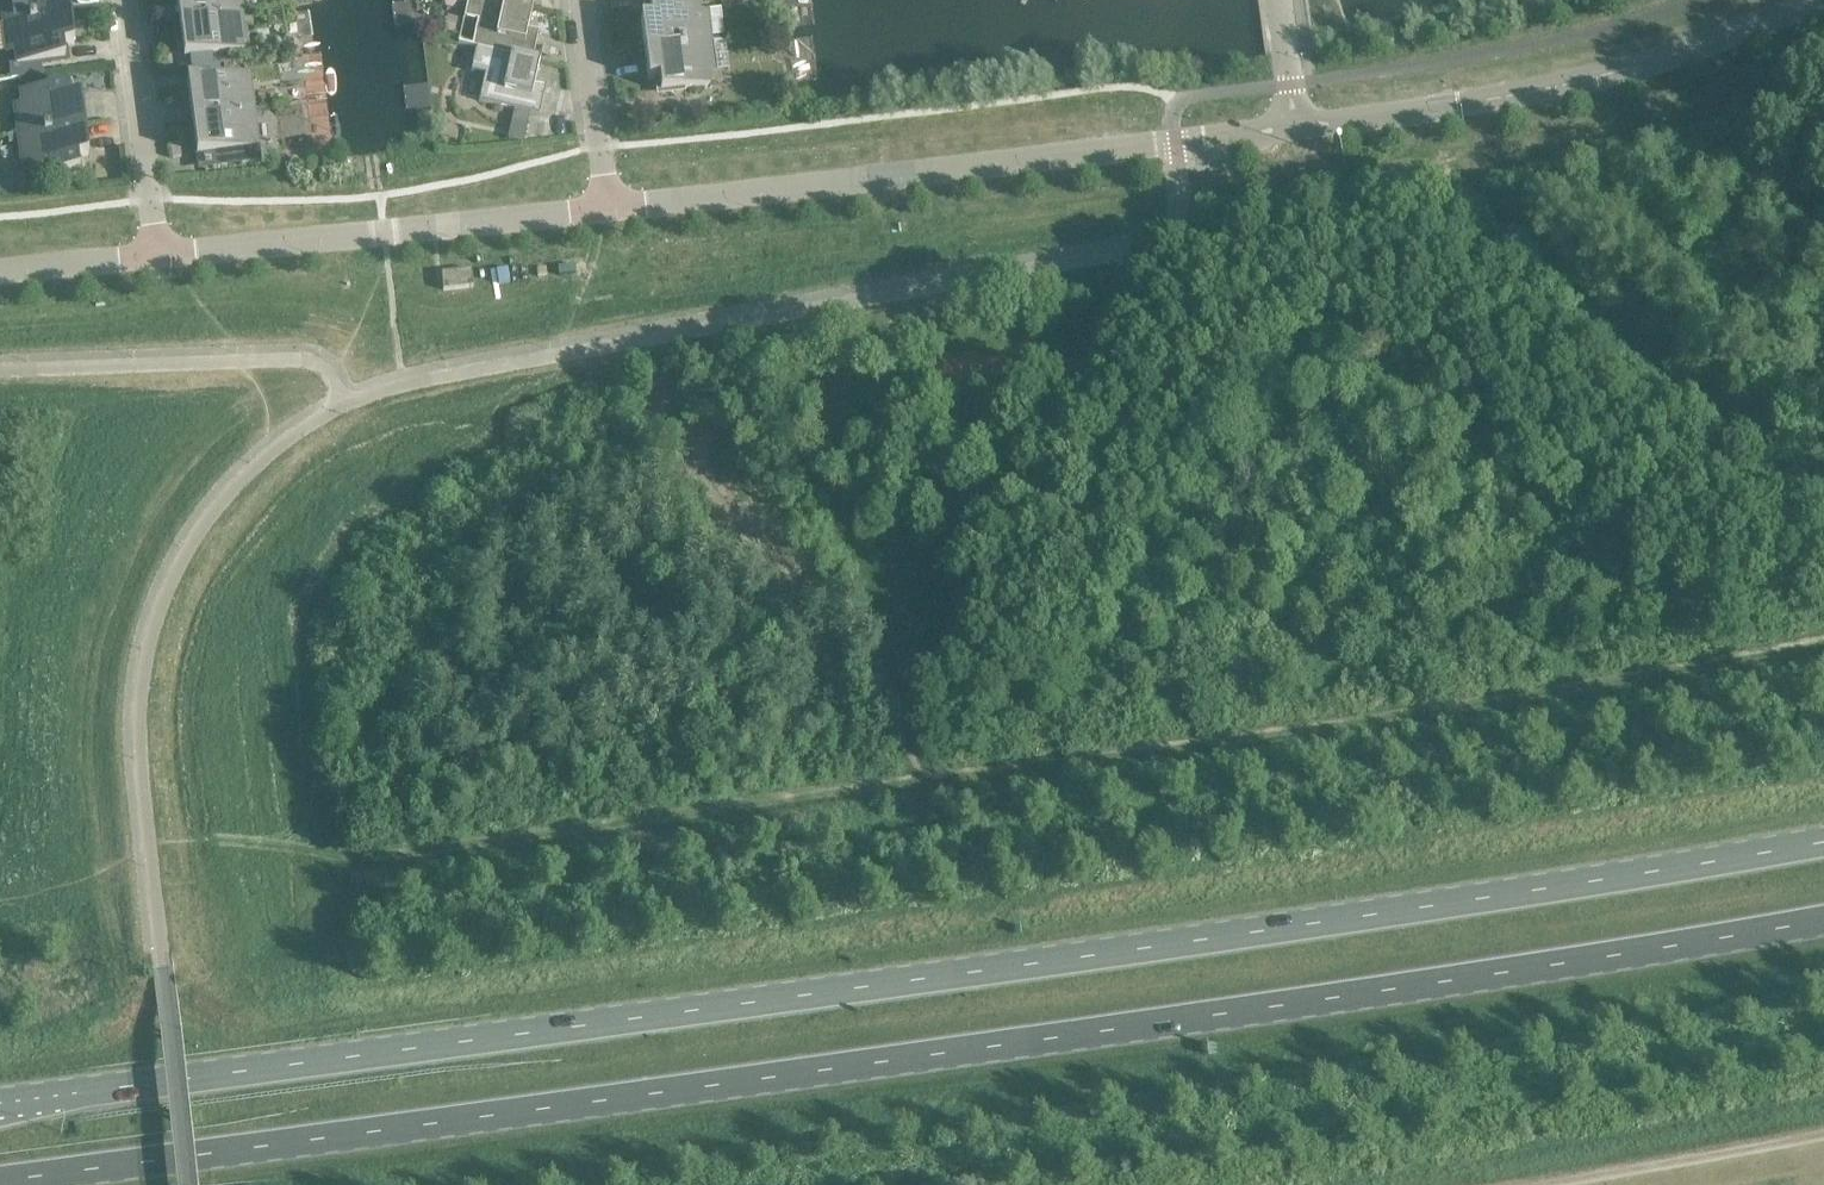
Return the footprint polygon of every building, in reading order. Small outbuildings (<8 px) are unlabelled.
[(3,23),(70,14),(68,0),(5,0),(7,14),(2,15),(3,23)] [(179,20),(242,12),(241,4),(236,5),(236,0),(176,0),(179,20)] [(464,18),(477,21),(472,45),(459,42),(458,44),(476,48),(477,47),(532,59),(533,58),(537,38),(526,36),(533,5),(526,4),(525,5),(503,0),(468,0),(464,18)] [(673,3),(649,6),(651,18),(640,20),(644,50),(711,41),(710,33),(705,34),(703,12),(699,13),(698,0),(700,0),(672,0),(673,3)] [(243,19),(242,12),(179,20),(184,57),(242,49),(238,20),(243,19)] [(74,44),(70,14),(3,23),(4,31),(9,31),(11,52),(15,51),(16,64),(9,65),(11,79),(43,75),(41,61),(65,58),(63,46),(74,44)] [(712,49),(711,41),(644,50),(648,80),(659,78),(660,91),(709,85),(707,71),(710,71),(707,50),(712,49)] [(477,47),(476,48),(471,72),(484,75),(479,100),(466,97),(465,98),(539,114),(544,92),(533,90),(540,60),(533,58),(532,59),(477,47)] [(211,53),(191,56),(192,66),(212,63),(211,53)] [(218,68),(192,72),(193,80),(219,76),(218,68)] [(219,76),(193,80),(187,80),(192,117),(254,109),(253,102),(249,102),(245,73),(219,76)] [(20,80),(21,91),(43,88),(42,78),(20,80)] [(17,127),(18,135),(84,126),(81,96),(70,97),(68,85),(43,88),(21,91),(20,91),(21,105),(18,105),(21,126),(17,127)] [(255,117),(254,109),(192,117),(196,154),(211,153),(213,168),(261,162),(259,146),(255,147),(251,117),(255,117)] [(688,111),(674,113),(676,125),(690,123),(688,111)] [(88,156),(84,126),(18,135),(19,143),(23,142),(26,164),(29,163),(31,176),(79,170),(78,157),(88,156)] [(527,130),(512,127),(509,140),(524,143),(527,130)] [(308,153),(294,154),(293,154),(294,163),(309,162),(308,153)] [(471,270),(441,273),(443,290),(473,287),(471,270)]
